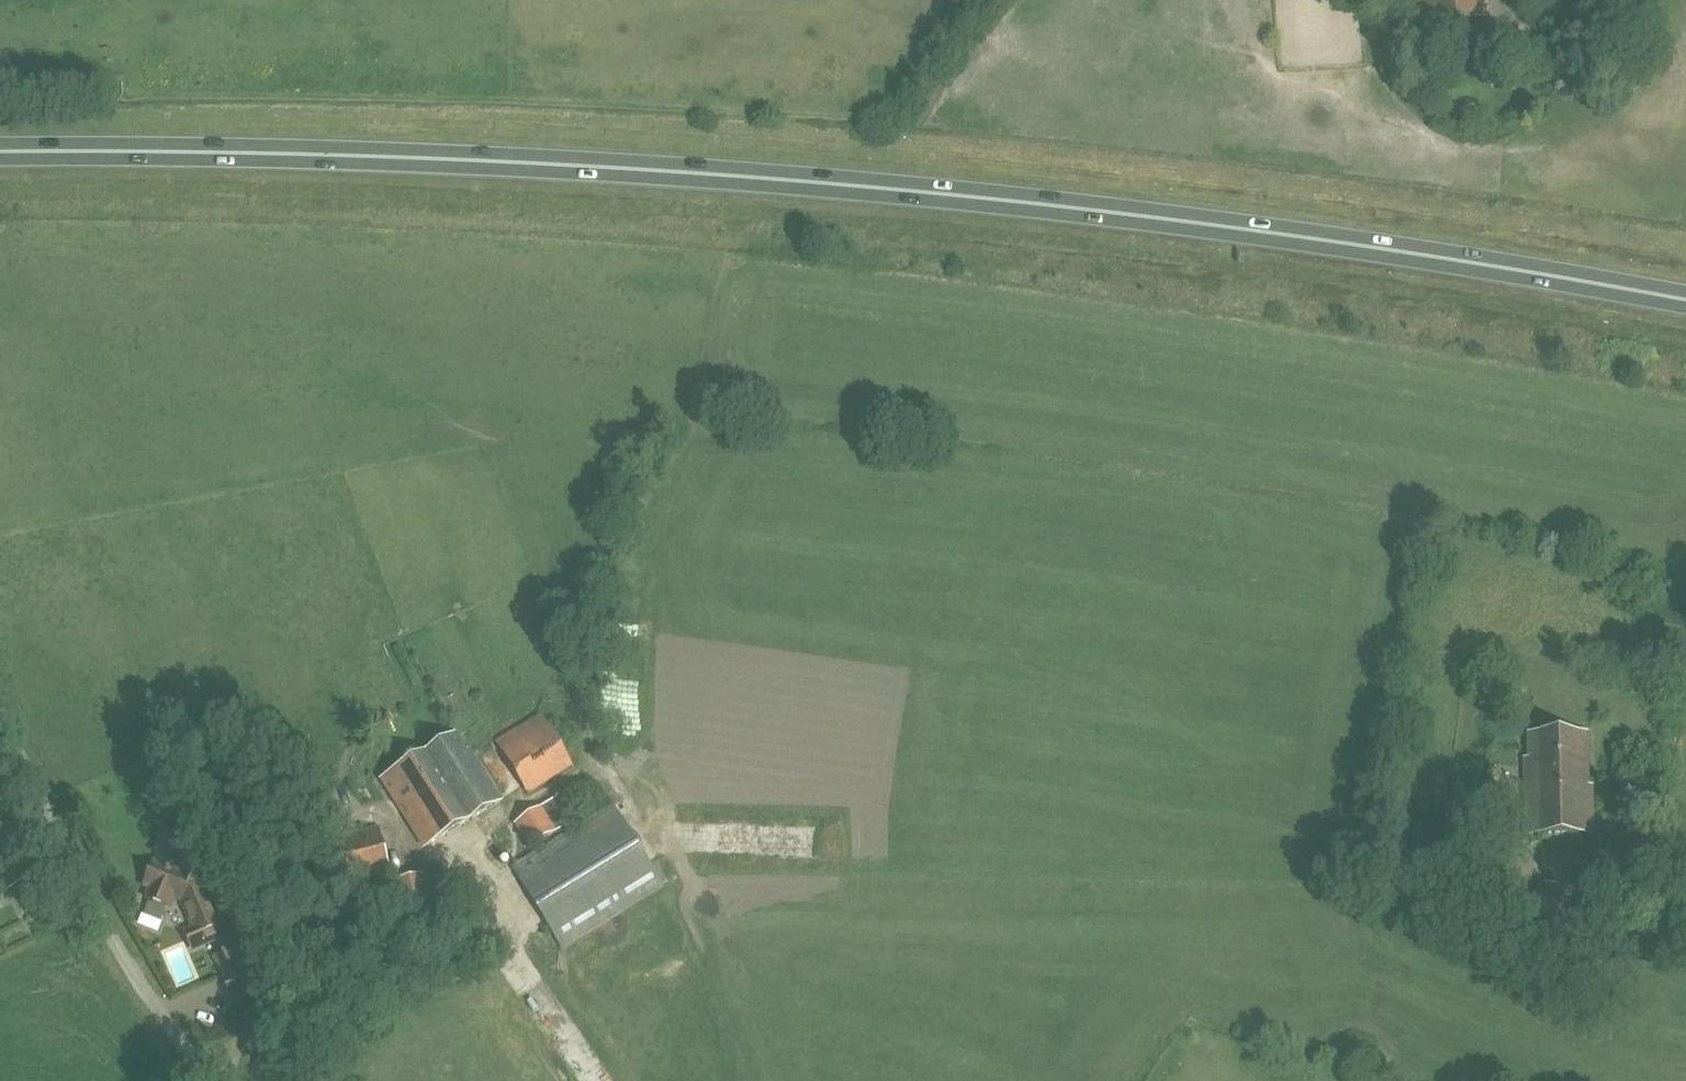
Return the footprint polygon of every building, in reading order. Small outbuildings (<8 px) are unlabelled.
[(1428,30),(1486,16),(1482,0),(1420,0),(1428,30)] [(1526,833),(1593,832),(1592,795),(1588,795),(1587,734),(1529,735),(1529,758),(1525,758),(1526,833)] [(425,847),(502,801),(470,750),(465,753),(454,736),(383,780),(425,847)] [(558,796),(514,824),(530,850),(574,822),(558,796)] [(564,950),(663,888),(613,807),(513,868),(564,950)] [(380,827),(327,839),(340,891),(378,883),(380,889),(393,885),(380,827)] [(192,947),(227,932),(221,918),(217,919),(211,905),(215,904),(206,883),(200,881),(208,860),(195,855),(187,876),(155,863),(146,886),(151,888),(147,898),(170,907),(174,897),(182,900),(195,929),(186,933),(192,947)] [(434,910),(425,874),(395,882),(403,918),(434,910)] [(349,916),(380,909),(375,889),(344,896),(349,916)] [(260,983),(242,942),(213,955),(223,978),(222,978),(229,996),(260,983)]
